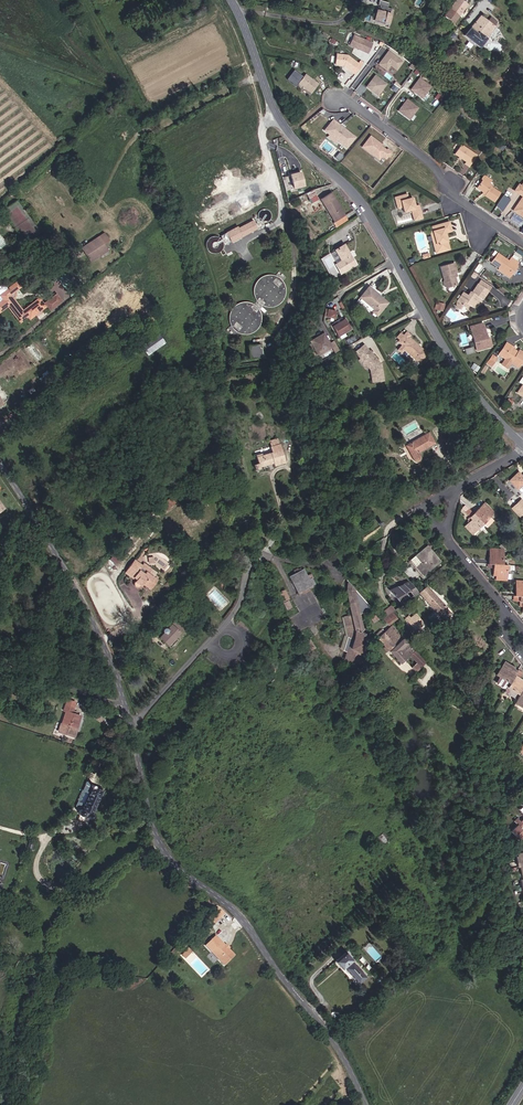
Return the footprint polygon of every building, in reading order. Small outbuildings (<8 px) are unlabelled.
[(388,16),(389,11),(385,10),(387,5),(376,3),(375,8),(377,9),(376,13),(374,12),(372,23),(383,26),(384,22),(387,23),(389,16),(388,16)] [(445,17),(455,23),(460,15),(450,9),(445,17)] [(461,37),(478,49),(494,25),(477,14),(461,37)] [(366,55),(370,45),(352,37),(348,47),(366,55)] [(396,70),(402,62),(388,51),(378,65),(386,71),(390,65),(396,70)] [(358,65),(346,57),(334,58),(335,62),(337,62),(338,68),(343,68),(352,74),(358,65)] [(377,96),(386,83),(375,76),(367,89),(377,96)] [(304,97),(310,88),(297,78),(290,88),(304,97)] [(422,98),(431,86),(419,78),(411,89),(422,98)] [(410,119),(419,106),(407,98),(398,111),(410,119)] [(350,141),(334,129),(332,131),(325,126),(319,135),(324,138),(325,137),(333,143),(332,144),(342,152),(350,141)] [(381,153),(374,148),(375,147),(365,139),(357,150),(371,160),(373,156),(381,162),(386,154),(382,151),(381,153)] [(504,145),(499,142),(495,147),(501,151),(504,145)] [(479,155),(463,144),(456,155),(468,162),(467,165),(471,168),(479,155)] [(499,192),(490,186),(491,184),(488,182),(490,179),(483,175),(480,178),(482,179),(476,188),(482,192),(485,193),(484,195),(493,201),(499,192)] [(297,192),(293,179),(288,180),(291,194),(297,192)] [(522,182),(521,186),(519,184),(514,191),(522,196),(513,210),(522,216),(522,182)] [(314,189),(306,193),(311,203),(318,199),(314,189)] [(334,193),(322,200),(337,227),(350,219),(334,193)] [(418,204),(414,205),(411,197),(407,198),(404,199),(403,194),(393,197),(397,209),(402,207),(404,213),(411,210),(414,221),(422,218),(418,204)] [(502,211),(510,199),(503,195),(496,206),(502,211)] [(309,202),(305,196),(299,200),(302,205),(309,202)] [(451,221),(432,227),(434,231),(431,232),(437,254),(452,250),(448,233),(453,232),(451,221)] [(430,249),(435,247),(430,234),(426,236),(430,249)] [(229,243),(224,235),(220,237),(225,246),(229,243)] [(97,257),(93,250),(105,243),(100,236),(82,248),(91,261),(97,257)] [(93,250),(97,257),(109,249),(105,243),(93,250)] [(336,264),(342,274),(357,264),(346,243),(335,249),(342,260),(336,264)] [(489,265),(506,276),(512,268),(514,268),(516,265),(515,264),(519,258),(512,254),(508,260),(497,253),(489,265)] [(455,263),(440,266),(446,288),(458,285),(456,277),(458,276),(455,263)] [(506,276),(509,278),(515,269),(514,268),(512,268),(506,276)] [(69,271),(64,274),(71,283),(64,288),(70,295),(80,287),(69,271)] [(71,283),(64,274),(58,279),(64,288),(71,283)] [(15,283),(6,291),(3,287),(1,286),(0,287),(0,312),(7,306),(22,324),(28,319),(30,321),(45,309),(39,300),(23,313),(12,300),(15,297),(14,294),(20,289),(15,283)] [(485,293),(487,290),(477,283),(474,286),(485,293)] [(390,303),(370,286),(359,298),(377,310),(375,313),(381,317),(390,303)] [(485,293),(474,286),(469,295),(467,294),(465,298),(460,294),(453,304),(452,309),(455,310),(457,307),(458,308),(460,304),(466,308),(470,311),(474,304),(472,302),(474,299),(479,303),(485,293)] [(56,296),(45,305),(51,312),(62,303),(56,296)] [(443,311),(445,304),(436,302),(435,309),(443,311)] [(330,316),(323,314),(321,321),(328,322),(330,316)] [(484,322),(471,327),(478,351),(494,347),(491,337),(489,338),(484,322)] [(333,342),(347,335),(342,325),(328,332),(333,342)] [(229,331),(228,329),(225,333),(231,339),(234,336),(232,335),(231,333),(229,331)] [(419,349),(418,350),(416,348),(417,346),(408,339),(409,336),(405,333),(402,336),(397,341),(396,343),(400,346),(398,348),(402,351),(405,354),(407,354),(411,358),(412,360),(416,365),(425,355),(419,349)] [(149,335),(131,348),(138,357),(155,344),(149,335)] [(353,336),(346,340),(348,345),(356,340),(353,336)] [(319,338),(305,346),(311,357),(325,349),(319,338)] [(508,342),(499,355),(505,359),(502,365),(509,369),(512,364),(521,369),(522,365),(522,354),(516,349),(516,348),(508,342)] [(364,344),(355,352),(360,359),(359,361),(367,371),(368,369),(370,370),(372,383),(385,381),(383,365),(364,344)] [(262,346),(249,347),(251,358),(264,357),(262,349),(261,349),(261,347),(262,347),(262,346)] [(329,347),(325,349),(330,359),(335,356),(329,347)] [(487,361),(491,364),(496,357),(491,354),(487,361)] [(365,375),(366,373),(359,364),(359,365),(358,366),(365,375)] [(431,431),(404,446),(412,461),(414,460),(417,462),(419,463),(420,462),(421,461),(422,458),(422,456),(421,453),(438,444),(431,431)] [(465,452),(471,448),(465,437),(458,441),(465,452)] [(287,464),(279,438),(270,441),(274,452),(258,456),(260,464),(256,465),(258,470),(275,464),(276,468),(287,464)] [(461,454),(465,452),(458,441),(454,444),(461,454)] [(510,482),(519,491),(522,487),(522,475),(520,472),(510,482)] [(166,509),(173,506),(170,499),(163,502),(166,509)] [(520,500),(514,506),(522,515),(522,503),(520,500)] [(494,519),(491,515),(494,511),(487,505),(486,506),(483,502),(473,512),(483,523),(487,527),(494,519)] [(463,513),(469,508),(464,503),(459,509),(463,513)] [(514,506),(511,509),(521,518),(522,516),(522,515),(514,506)] [(483,523),(473,512),(469,508),(463,513),(470,521),(466,525),(473,532),(483,523)] [(443,562),(429,545),(416,556),(422,563),(417,567),(425,577),(443,562)] [(508,566),(501,566),(502,551),(489,550),(488,565),(493,566),(493,571),(497,572),(496,580),(507,581),(508,566)] [(141,565),(134,561),(125,574),(135,580),(133,582),(139,586),(140,585),(149,590),(156,578),(149,574),(151,570),(142,563),(141,565)] [(294,573),(288,577),(296,592),(297,592),(303,589),(303,590),(314,584),(311,578),(312,578),(310,574),(306,576),(302,569),(297,571),(296,569),(293,571),(294,573)] [(358,611),(366,604),(343,580),(341,595),(344,599),(341,601),(344,623),(348,622),(349,638),(344,657),(368,664),(370,658),(363,657),(364,653),(358,651),(359,649),(362,650),(366,633),(358,631),(360,626),(358,611)] [(515,581),(514,597),(520,597),(520,603),(522,603),(522,582),(515,581)] [(410,582),(391,590),(403,605),(421,593),(410,582)] [(449,606),(429,585),(421,593),(439,614),(449,606)] [(277,601),(283,598),(278,589),(272,592),(277,601)] [(393,612),(396,609),(392,605),(382,614),(383,616),(391,610),(393,612)] [(385,618),(388,616),(393,612),(391,610),(383,616),(385,618)] [(417,612),(408,620),(416,630),(425,622),(417,612)] [(159,639),(167,647),(183,631),(175,623),(170,628),(164,629),(162,631),(163,635),(159,639)] [(396,653),(391,647),(400,639),(386,628),(380,633),(377,629),(371,636),(385,652),(387,650),(392,656),(396,653)] [(167,647),(168,648),(184,632),(183,631),(167,647)] [(398,663),(411,650),(400,639),(391,647),(396,653),(392,656),(398,663)] [(302,653),(311,649),(306,640),(298,644),(302,653)] [(520,691),(522,686),(522,683),(512,675),(514,672),(502,664),(495,675),(497,678),(494,682),(517,696),(513,702),(522,709),(522,693),(520,691)] [(65,713),(59,727),(74,732),(79,718),(71,715),(72,710),(64,707),(62,712),(65,713)] [(59,727),(57,733),(72,738),(74,732),(59,727)] [(95,798),(97,798),(101,789),(97,787),(96,789),(92,788),(91,785),(89,783),(87,784),(86,787),(89,789),(86,796),(84,796),(80,805),(82,806),(81,808),(76,809),(74,812),(75,815),(78,816),(81,815),(84,816),(87,819),(90,819),(92,816),(90,811),(95,798)] [(516,854),(516,856),(514,856),(515,866),(517,865),(518,880),(516,880),(517,890),(519,890),(519,892),(522,892),(522,853),(516,854)] [(225,964),(234,953),(213,936),(204,947),(225,964)] [(350,961),(352,960),(345,953),(344,954),(350,961)] [(356,983),(365,975),(352,960),(350,961),(344,954),(334,963),(340,970),(342,969),(356,983)] [(342,1094),(349,1091),(346,1084),(339,1088),(342,1094)]
